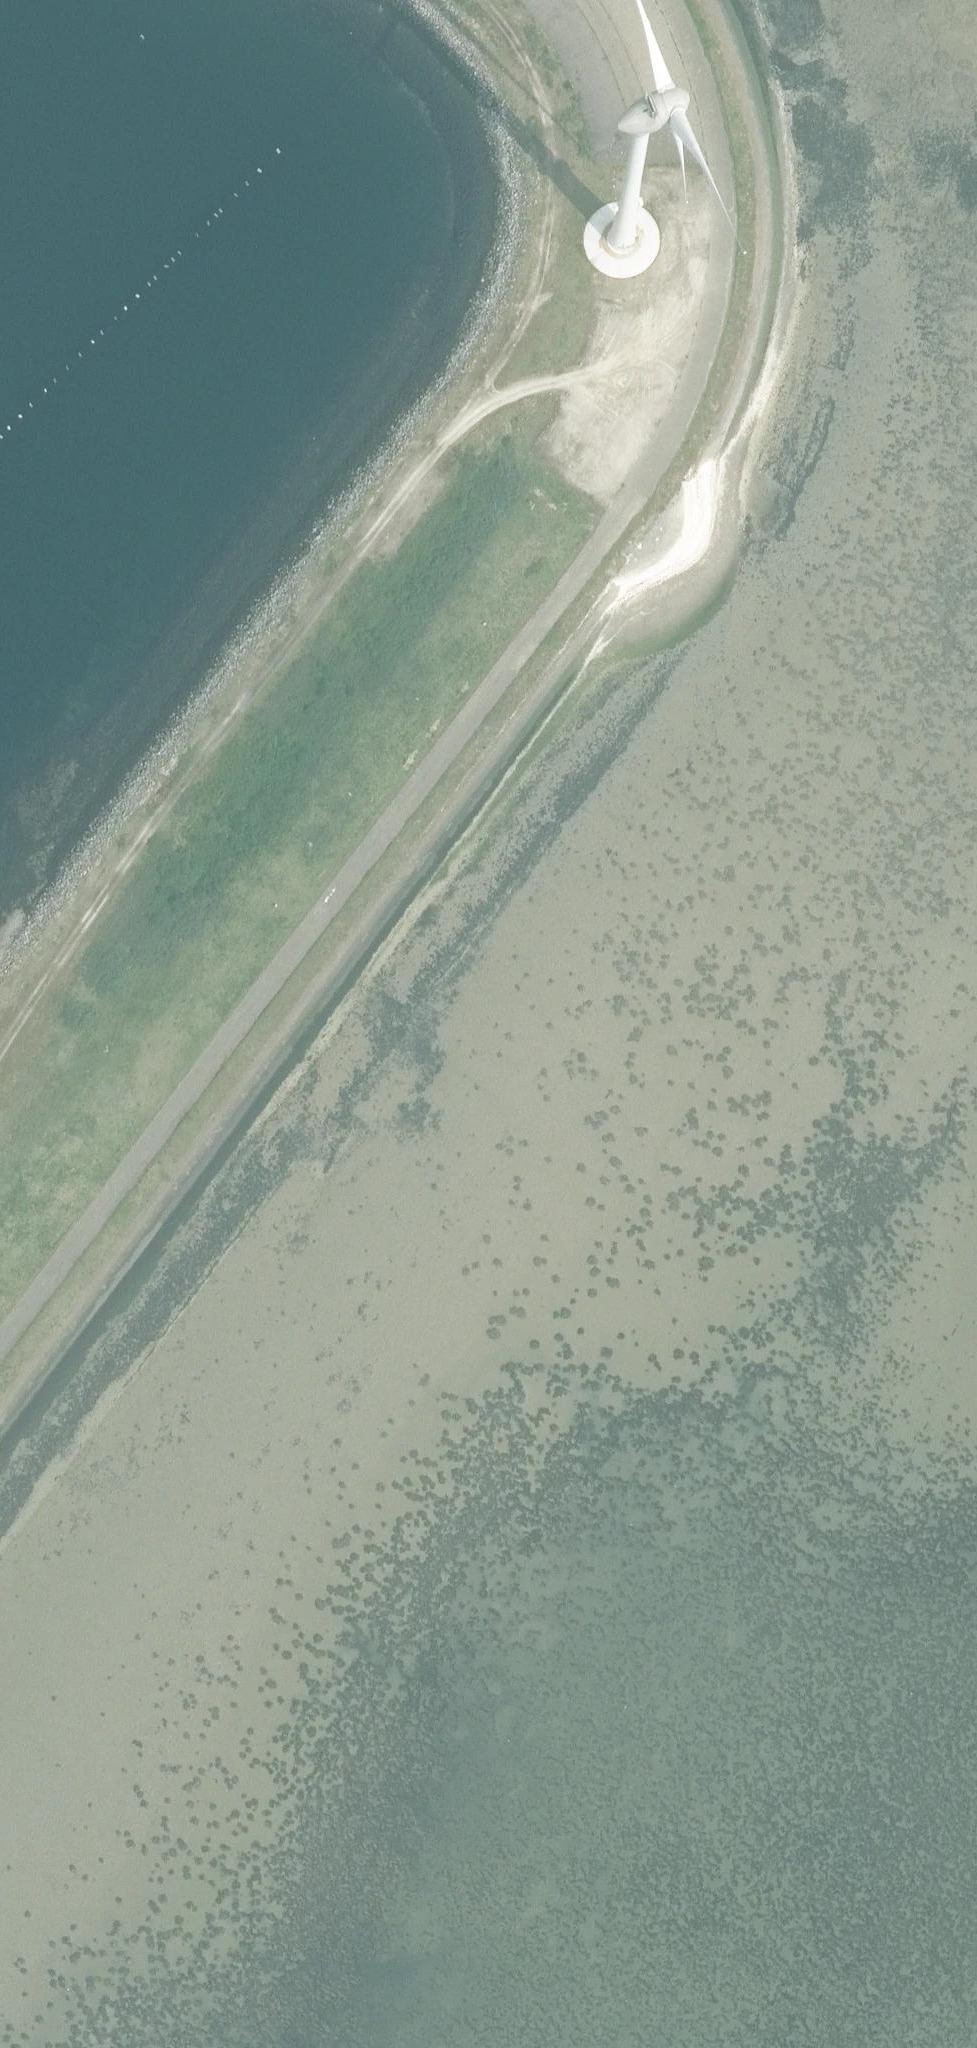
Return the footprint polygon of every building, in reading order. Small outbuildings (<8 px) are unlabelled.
[(608,238),(608,241),(608,244),(609,247),(612,250),(614,252),(617,253),(621,254),(624,253),(627,252),(630,250),(632,248),(633,245),(634,242),(634,238),(633,235),(631,232),(629,230),(626,228),(623,227),(619,227),(616,228),(613,230),(611,232),(609,235),(608,238)]
